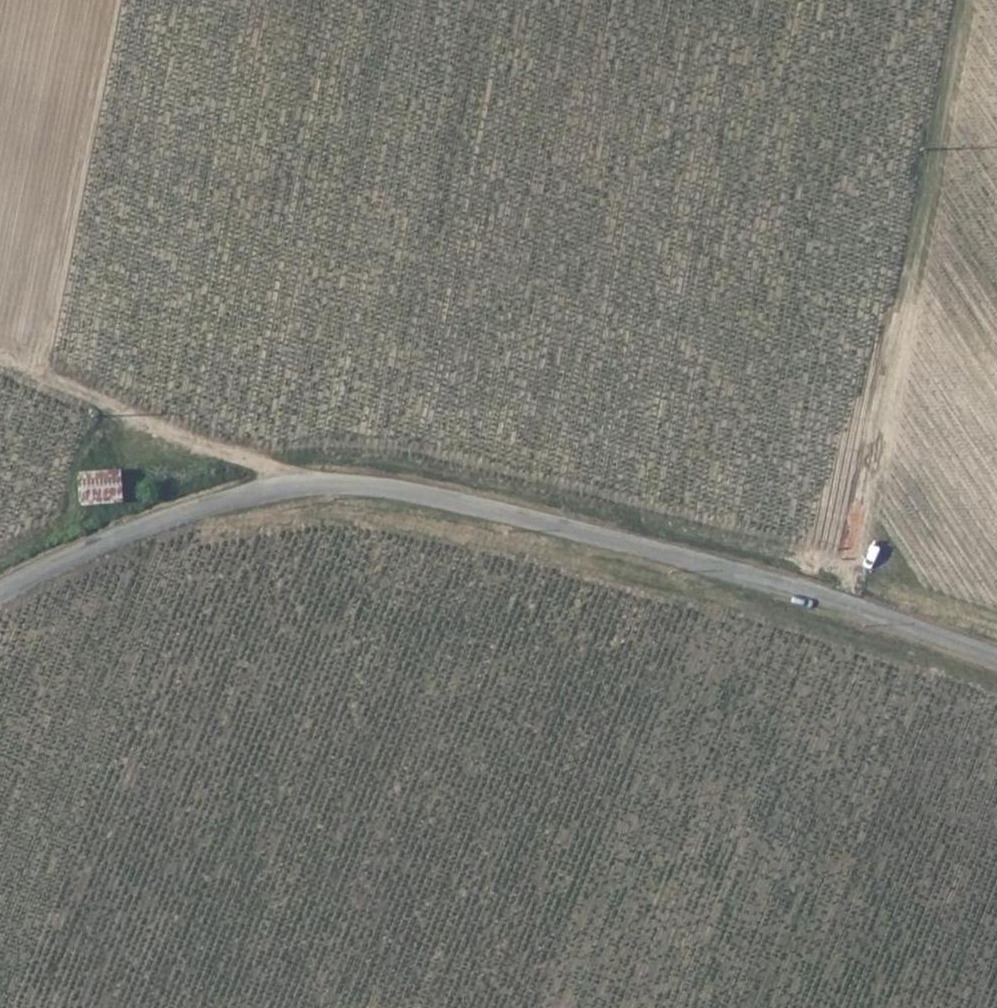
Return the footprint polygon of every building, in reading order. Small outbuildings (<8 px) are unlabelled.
[(123,499),(122,470),(79,473),(80,502),(123,499)]
